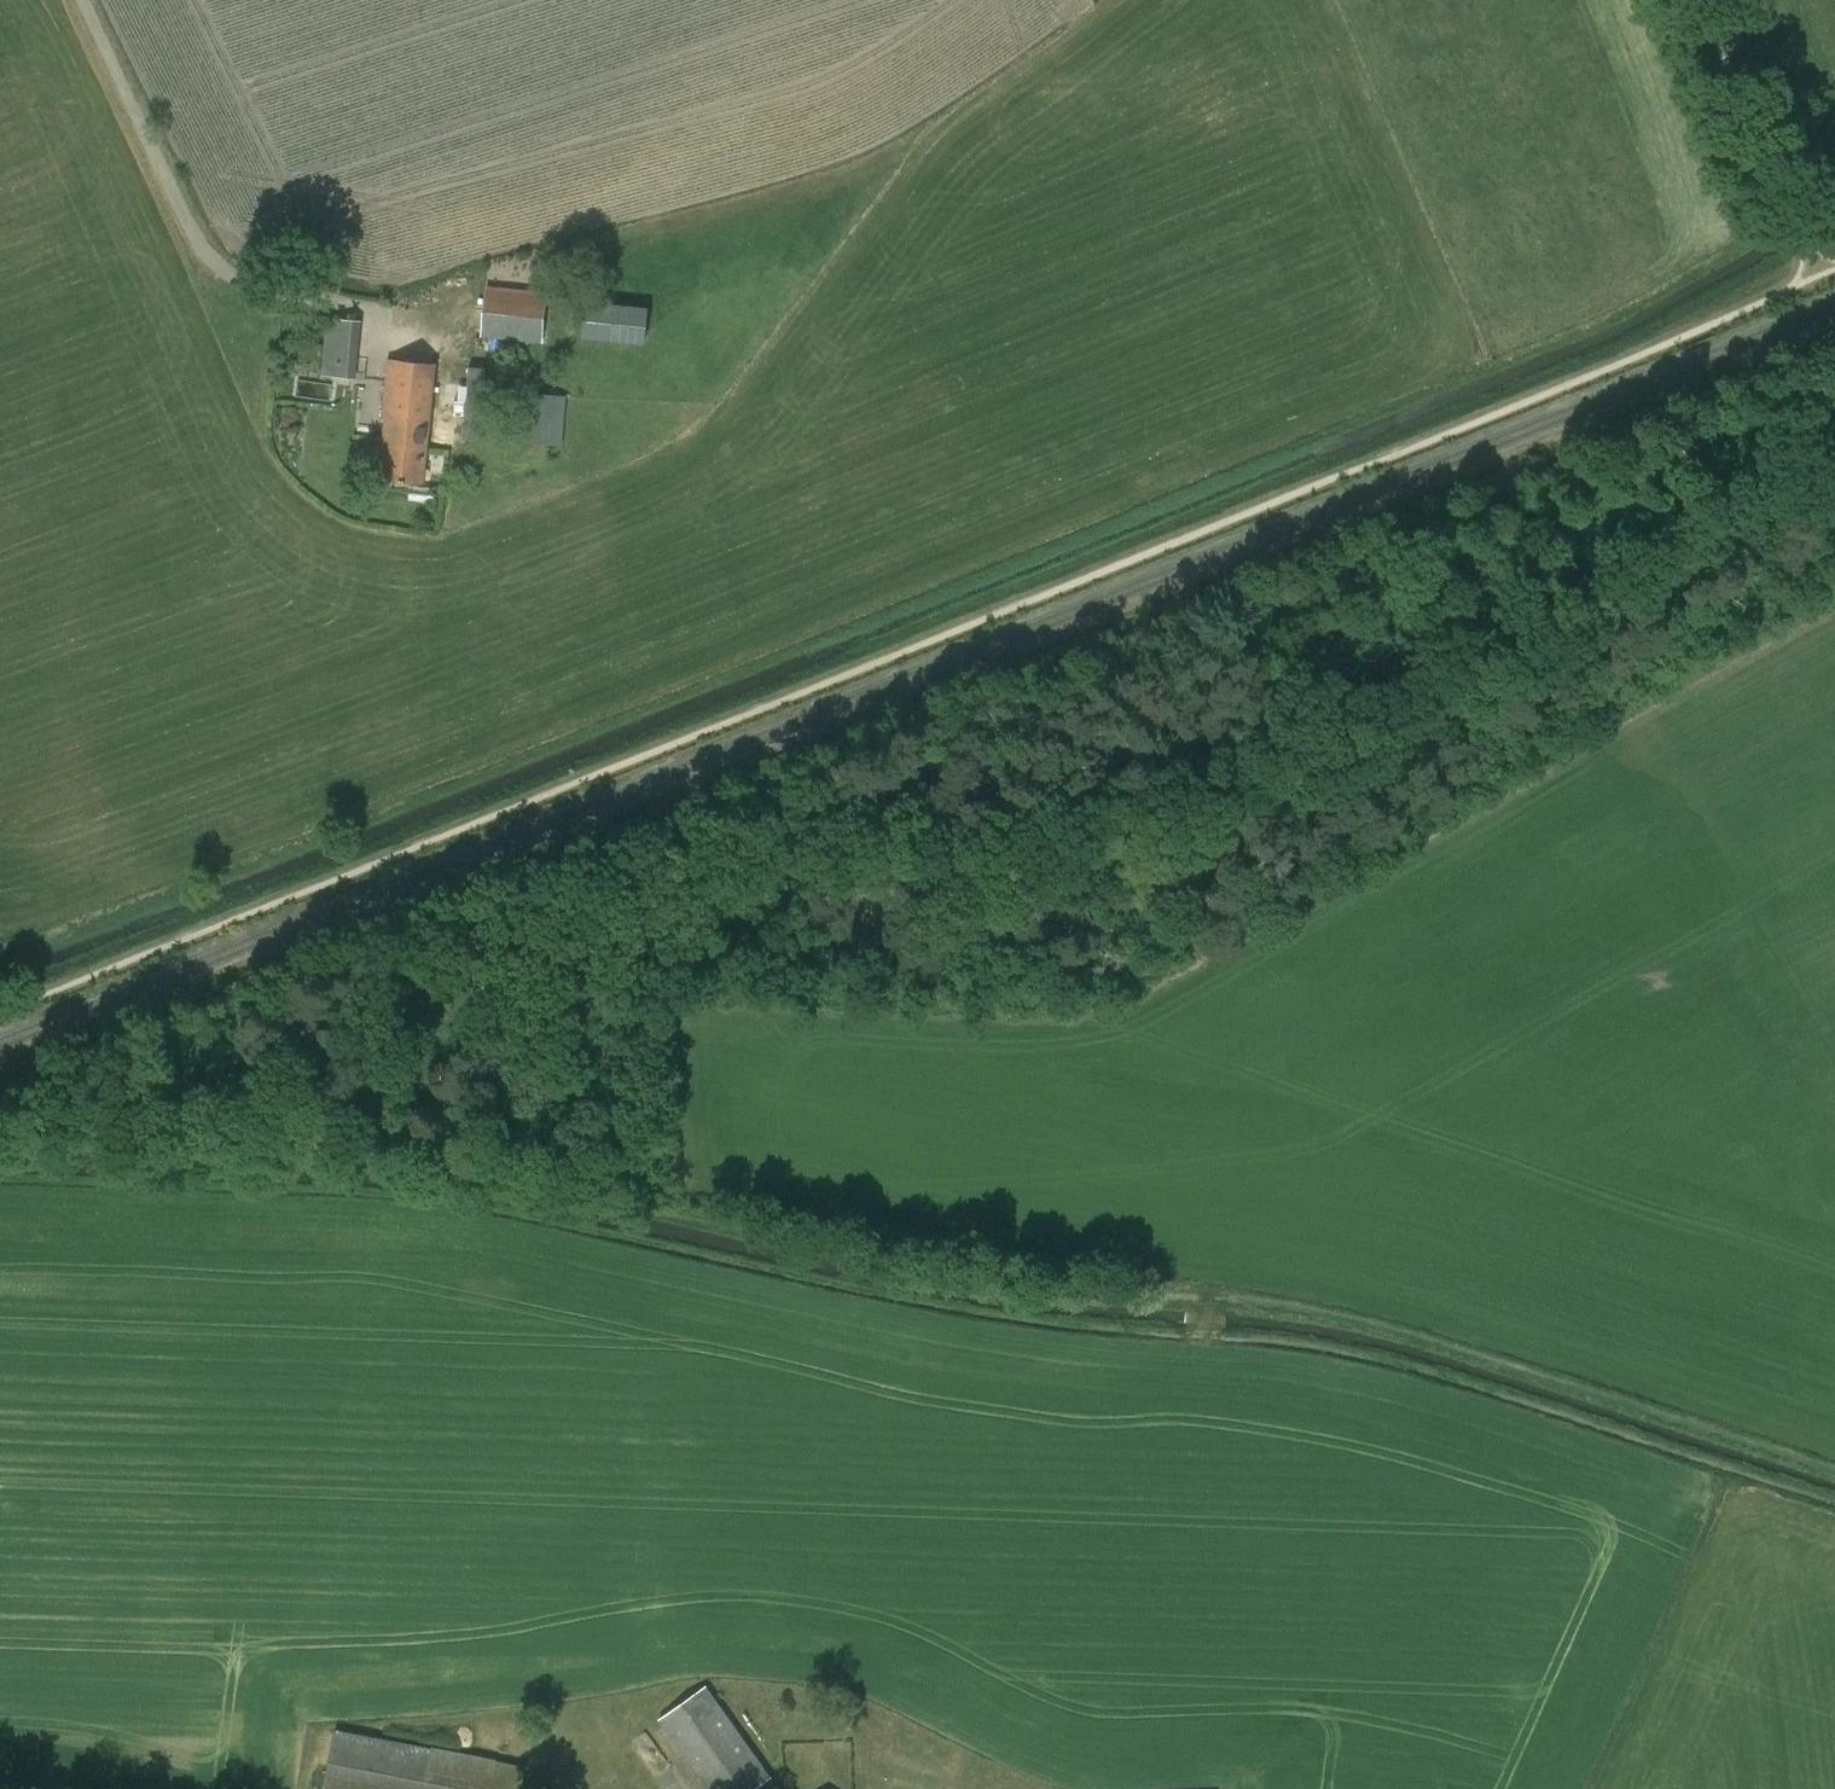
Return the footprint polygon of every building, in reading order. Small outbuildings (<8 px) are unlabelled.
[(542,345),(548,293),(485,287),(479,339),(542,345)] [(575,339),(640,341),(641,304),(576,303),(575,339)] [(358,363),(321,359),(320,376),(356,381),(358,363)] [(424,485),(435,364),(387,359),(381,419),(385,419),(380,481),(424,485)] [(562,448),(567,397),(537,394),(532,445),(562,448)] [(676,1747),(707,1788),(756,1788),(772,1777),(707,1686),(657,1720),(676,1747)] [(431,1747),(430,1748),(334,1729),(323,1788),(541,1788),(537,1788),(538,1784),(523,1781),(526,1767),(496,1760),(496,1759),(432,1747),(431,1747)]
